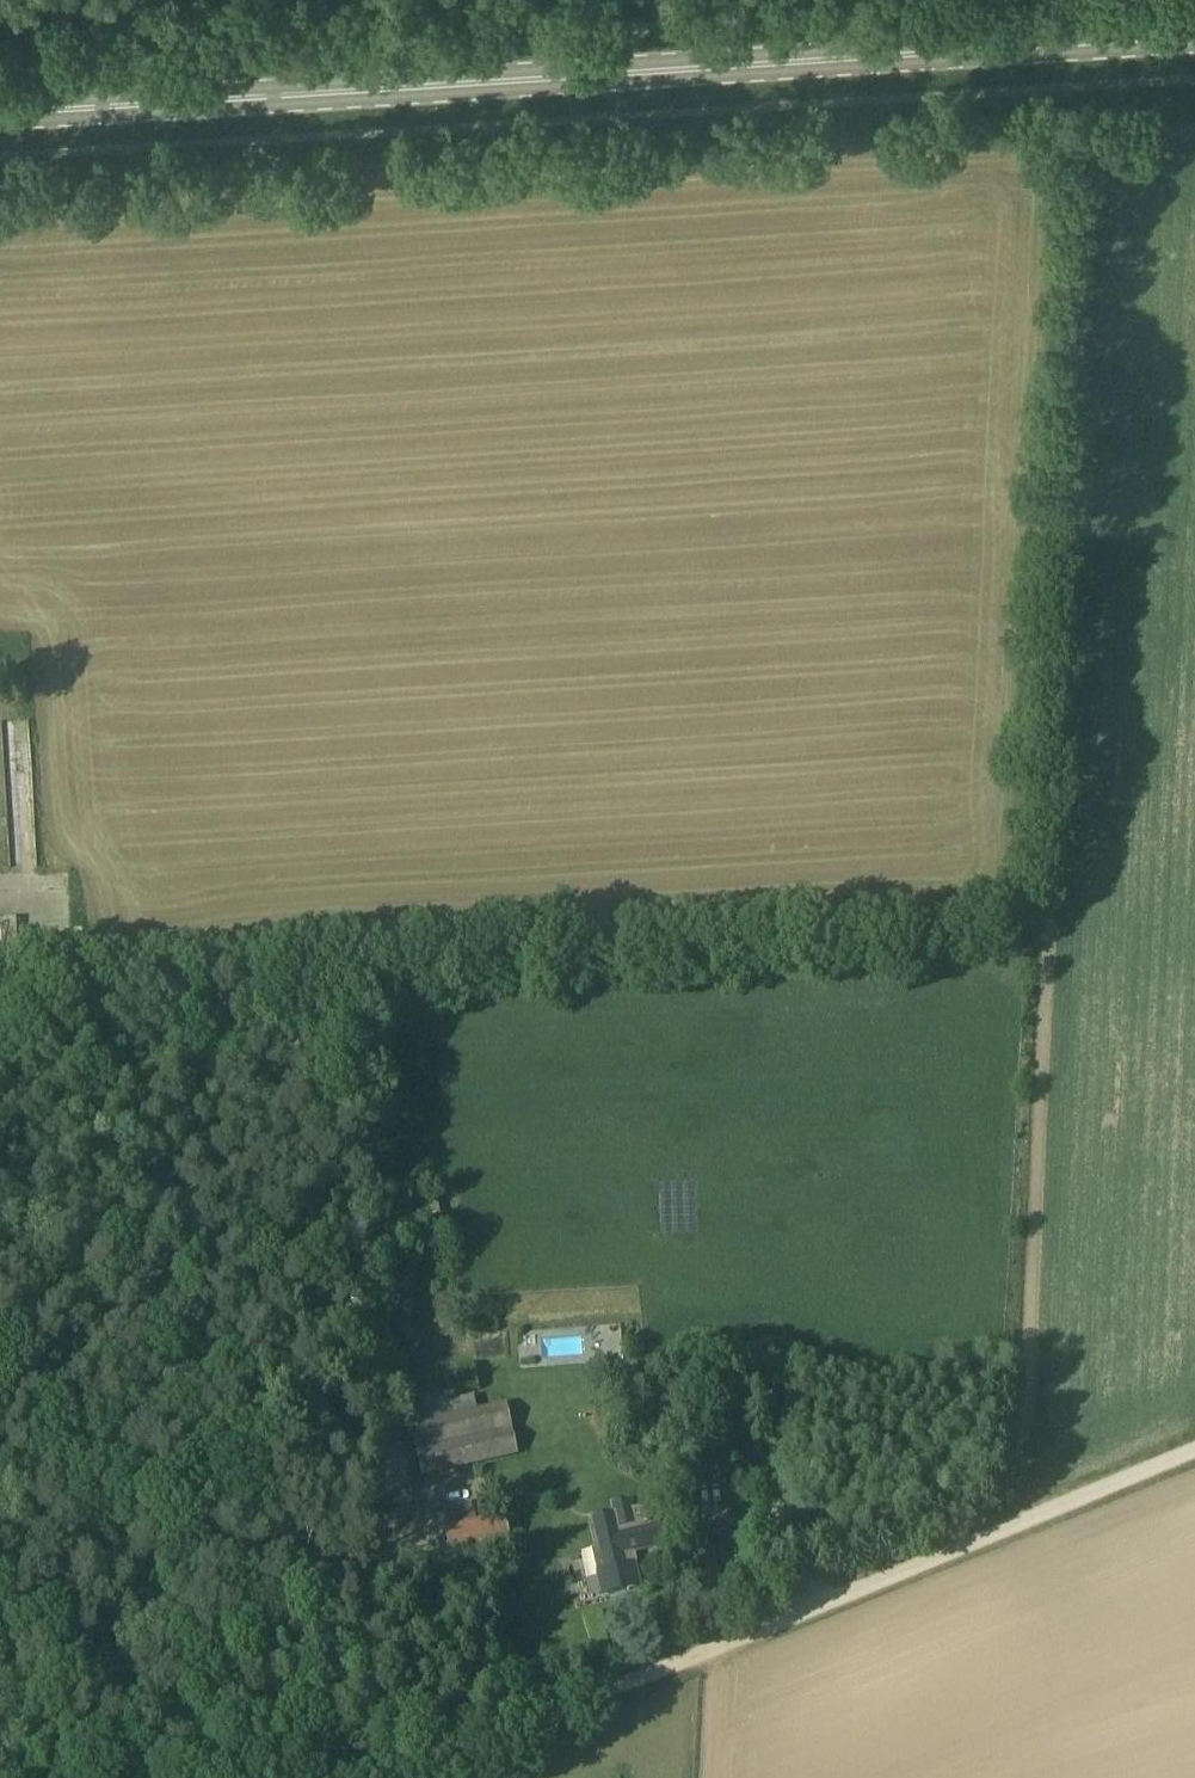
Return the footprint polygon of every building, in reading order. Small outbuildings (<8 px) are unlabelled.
[(407,1412),(410,1428),(422,1478),(519,1456),(506,1405),(477,1412),(473,1396),(407,1412)] [(662,1521),(648,1524),(645,1510),(590,1524),(596,1551),(582,1555),(588,1581),(600,1578),(604,1597),(639,1589),(631,1554),(654,1548),(652,1541),(666,1537),(662,1521)] [(444,1520),(451,1558),(511,1545),(504,1517),(477,1524),(474,1513),(444,1520)]
